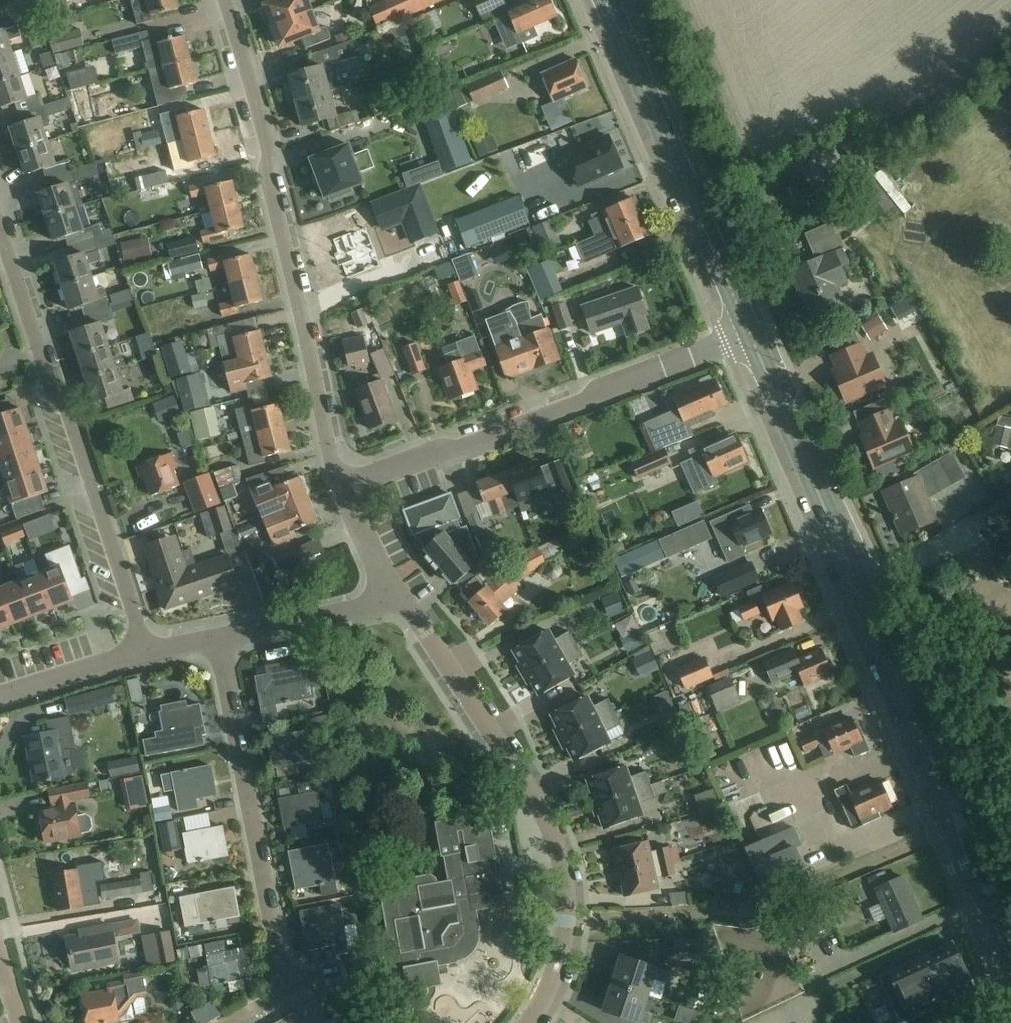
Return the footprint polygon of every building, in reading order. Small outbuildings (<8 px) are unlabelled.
[(47,20),(71,12),(67,0),(41,0),(47,20)] [(175,0),(131,0),(137,25),(153,21),(151,16),(178,9),(175,0)] [(311,11),(306,0),(307,0),(280,0),(265,6),(266,9),(263,10),(270,27),(311,11)] [(370,7),(378,26),(434,0),(386,0),(370,7)] [(505,4),(504,0),(473,0),(479,15),(481,14),(486,26),(499,20),(494,9),(505,4)] [(505,34),(507,33),(509,38),(518,34),(522,43),(539,35),(535,26),(557,17),(549,0),(531,0),(508,10),(505,4),(494,9),(505,34)] [(311,11),(270,27),(276,44),(280,43),(281,46),(303,37),(307,49),(331,39),(326,27),(318,30),(311,11)] [(425,14),(413,19),(419,36),(432,31),(425,14)] [(9,18),(0,21),(0,57),(12,53),(8,41),(21,37),(17,26),(12,27),(9,18)] [(39,27),(27,31),(32,46),(44,42),(39,27)] [(85,45),(81,28),(50,36),(54,53),(85,45)] [(117,54),(143,47),(149,71),(192,60),(186,36),(164,42),(163,37),(150,40),(148,31),(113,40),(117,54)] [(335,36),(338,45),(351,40),(348,31),(335,36)] [(439,36),(424,42),(428,52),(443,45),(439,36)] [(309,55),(309,57),(313,69),(288,76),(295,101),(328,92),(340,88),(333,63),(358,56),(353,39),(309,55)] [(41,55),(45,68),(55,64),(51,51),(41,55)] [(12,53),(0,57),(0,82),(19,76),(12,53)] [(575,59),(541,74),(553,101),(587,87),(575,59)] [(197,83),(192,60),(149,71),(158,107),(189,99),(186,86),(197,83)] [(94,66),(67,73),(71,90),(98,83),(94,66)] [(501,69),(467,85),(475,103),(509,87),(501,69)] [(19,76),(0,82),(0,108),(15,103),(18,114),(43,106),(39,95),(27,99),(19,76)] [(76,114),(88,112),(85,90),(73,91),(76,114)] [(335,116),(328,92),(295,101),(301,126),(327,119),(330,131),(354,123),(351,112),(335,116)] [(69,98),(43,106),(18,114),(21,124),(9,128),(17,151),(47,142),(43,129),(49,127),(51,122),(49,116),(72,109),(69,98)] [(445,172),(468,163),(445,102),(422,110),(445,172)] [(187,109),(161,116),(163,126),(178,123),(183,140),(210,133),(204,110),(188,114),(187,109)] [(158,132),(143,136),(146,147),(160,143),(158,132)] [(210,133),(183,140),(187,157),(172,161),(175,172),(190,168),(189,164),(216,157),(210,133)] [(565,155),(579,186),(622,167),(620,161),(609,135),(576,150),(565,155)] [(489,153),(484,139),(475,142),(480,157),(489,153)] [(54,164),(47,142),(17,151),(25,175),(42,169),(46,179),(71,171),(67,160),(54,164)] [(355,193),(353,188),(364,184),(360,173),(374,167),(367,150),(353,156),(349,145),(310,160),(325,199),(331,197),(332,201),(355,193)] [(71,171),(46,179),(49,190),(37,194),(45,218),(75,208),(82,206),(77,190),(70,192),(67,184),(82,179),(79,168),(71,171)] [(166,170),(135,178),(139,191),(170,183),(166,170)] [(853,190),(873,215),(877,220),(895,206),(887,196),(896,188),(882,170),(872,177),(871,176),(853,190)] [(211,212),(238,205),(232,182),(206,188),(204,183),(188,187),(191,199),(207,195),(211,212)] [(382,228),(404,219),(413,241),(435,233),(418,188),(373,205),(382,228)] [(123,210),(140,206),(137,192),(120,196),(123,210)] [(519,196),(456,221),(466,247),(530,223),(519,196)] [(593,216),(594,219),(589,220),(596,236),(596,237),(643,216),(635,198),(593,216)] [(238,205),(211,212),(215,229),(200,233),(203,243),(228,236),(227,232),(243,228),(238,205)] [(64,236),(68,247),(93,239),(103,236),(99,224),(82,229),(75,208),(45,218),(52,240),(64,236)] [(596,237),(596,236),(577,244),(584,262),(650,234),(643,216),(596,237)] [(553,218),(545,221),(511,234),(517,249),(531,244),(539,243),(541,250),(561,242),(556,227),(553,218)] [(809,315),(824,309),(828,319),(833,321),(846,315),(848,310),(844,301),(845,300),(839,287),(849,283),(837,251),(845,248),(838,232),(837,233),(832,222),(805,233),(816,259),(790,270),(809,315)] [(366,228),(331,241),(336,254),(333,256),(338,269),(341,268),(346,281),(380,268),(366,228)] [(93,239),(97,250),(116,244),(113,232),(93,239)] [(196,236),(168,243),(171,258),(200,251),(196,236)] [(122,242),(126,260),(145,256),(142,238),(122,242)] [(72,258),(54,263),(61,286),(91,276),(87,264),(100,259),(97,250),(93,239),(68,247),(72,258)] [(463,280),(480,273),(472,251),(454,257),(463,280)] [(204,268),(200,254),(168,262),(173,280),(187,277),(186,273),(204,268)] [(229,285),(256,278),(250,255),(224,262),(223,257),(208,261),(210,272),(225,269),(229,285)] [(457,273),(452,261),(434,268),(439,280),(457,273)] [(541,299),(561,290),(549,261),(528,269),(541,299)] [(161,270),(135,276),(140,298),(166,291),(161,270)] [(91,276),(61,286),(69,309),(82,305),(85,317),(109,309),(102,286),(95,289),(91,276)] [(256,278),(229,285),(234,302),(219,305),(222,317),(238,313),(237,308),(262,302),(256,278)] [(470,303),(458,279),(444,286),(456,310),(470,303)] [(628,336),(647,329),(643,316),(646,315),(636,288),(583,306),(593,333),(624,322),(628,336)] [(109,304),(110,308),(133,301),(129,289),(109,295),(112,303),(109,304)] [(192,295),(195,308),(208,305),(205,292),(192,295)] [(918,310),(912,298),(892,309),(898,321),(918,310)] [(509,309),(485,318),(508,378),(509,378),(508,377),(534,368),(534,367),(544,363),(544,365),(548,364),(552,363),(556,360),(555,359),(558,357),(541,312),(531,316),(528,300),(524,300),(521,301),(514,304),(511,305),(507,308),(509,309)] [(574,325),(566,302),(552,305),(561,330),(574,325)] [(359,327),(369,322),(362,308),(352,313),(359,327)] [(89,326),(70,332),(78,356),(107,347),(100,325),(113,320),(109,309),(85,317),(89,326)] [(874,338),(887,329),(879,317),(866,325),(874,338)] [(224,365),(266,355),(260,331),(234,337),(232,333),(217,336),(220,348),(224,365)] [(137,337),(144,359),(157,355),(150,333),(137,337)] [(469,371),(486,365),(481,348),(480,349),(475,335),(456,342),(459,349),(444,354),(448,365),(439,368),(450,400),(476,390),(469,371)] [(369,361),(363,336),(344,341),(350,366),(369,361)] [(193,372),(183,340),(162,347),(172,378),(193,372)] [(412,375),(427,369),(417,342),(402,348),(412,375)] [(846,401),(885,384),(873,356),(867,359),(861,344),(832,356),(841,377),(837,379),(846,401)] [(107,347),(78,356),(85,379),(115,369),(115,370),(126,366),(122,354),(111,357),(107,347)] [(370,355),(384,380),(394,374),(380,350),(370,355)] [(266,355),(224,365),(228,382),(231,393),(247,389),(246,384),(272,378),(266,355)] [(115,369),(85,379),(92,401),(105,397),(108,407),(133,399),(130,389),(122,391),(115,370),(115,369)] [(199,374),(177,379),(186,412),(207,406),(199,374)] [(382,381),(372,385),(369,377),(356,382),(359,390),(356,391),(370,430),(397,420),(382,381)] [(702,386),(690,391),(690,390),(674,396),(675,398),(680,411),(657,421),(668,447),(693,438),(688,428),(714,416),(712,411),(726,405),(715,381),(713,382),(710,377),(700,381),(702,386)] [(175,397),(160,402),(166,419),(181,414),(175,397)] [(21,408),(4,414),(0,402),(0,438),(28,429),(21,408)] [(244,439),(285,428),(279,405),(253,412),(251,405),(236,409),(244,439)] [(222,433),(216,406),(191,412),(197,439),(222,433)] [(874,467),(914,450),(901,422),(895,425),(889,410),(861,422),(869,443),(865,445),(874,467)] [(285,428),(244,439),(250,465),(266,461),(265,458),(291,451),(285,428)] [(28,429),(0,438),(0,461),(34,450),(28,429)] [(693,458),(682,463),(688,477),(699,472),(706,487),(719,481),(716,476),(747,462),(735,435),(703,449),(702,445),(690,451),(693,458)] [(639,477),(671,463),(665,448),(632,463),(639,477)] [(41,470),(34,450),(0,461),(0,467),(5,482),(41,470)] [(913,473),(915,477),(884,490),(903,534),(936,520),(927,499),(932,497),(929,491),(963,471),(950,450),(913,473)] [(174,469),(177,468),(171,453),(138,466),(142,476),(144,475),(152,495),(179,484),(174,469)] [(513,493),(517,504),(527,502),(530,498),(532,498),(549,492),(538,461),(506,472),(513,493)] [(215,472),(220,488),(244,481),(239,465),(215,472)] [(300,478),(289,482),(284,467),(247,479),(263,519),(309,500),(306,493),(308,493),(303,479),(301,480),(300,478)] [(41,470),(5,482),(17,518),(45,509),(40,494),(48,492),(41,470)] [(513,493),(506,472),(477,483),(478,484),(470,487),(477,506),(489,502),(494,516),(518,507),(517,504),(513,493)] [(186,482),(197,512),(219,503),(208,473),(186,482)] [(478,565),(482,564),(468,526),(461,529),(458,520),(460,519),(451,493),(405,510),(413,535),(456,584),(457,583),(478,565)] [(263,519),(238,529),(241,538),(268,527),(271,534),(275,544),(293,537),(292,533),(318,522),(309,500),(263,519)] [(673,511),(679,526),(702,516),(696,501),(673,511)] [(753,513),(749,505),(711,522),(729,561),(745,554),(742,547),(758,540),(757,538),(771,532),(761,510),(753,513)] [(208,537),(232,530),(225,506),(201,513),(208,537)] [(479,546),(490,543),(479,513),(468,517),(479,546)] [(57,529),(52,514),(23,525),(29,540),(57,529)] [(668,556),(710,538),(703,521),(661,539),(668,556)] [(1,533),(5,544),(25,536),(21,525),(1,533)] [(186,569),(187,569),(176,536),(145,546),(165,610),(196,600),(186,569)] [(81,580),(70,546),(48,555),(53,568),(39,573),(53,608),(74,600),(68,585),(81,580)] [(279,570),(305,559),(300,546),(274,557),(279,570)] [(511,562),(520,577),(547,561),(538,546),(511,562)] [(228,555),(187,569),(186,569),(196,600),(238,586),(228,555)] [(715,578),(722,595),(759,579),(751,562),(715,578)] [(290,581),(304,575),(299,564),(285,570),(290,581)] [(478,565),(457,583),(462,589),(461,589),(470,600),(490,624),(507,610),(498,600),(505,594),(508,597),(521,585),(506,568),(494,578),(482,564),(478,565)] [(53,608),(39,573),(28,577),(25,568),(16,571),(19,581),(33,616),(53,608)] [(284,570),(277,573),(283,588),(291,585),(284,570)] [(19,581),(8,585),(5,576),(0,577),(0,591),(13,624),(33,616),(19,581)] [(803,618),(798,607),(803,605),(794,584),(764,598),(763,596),(739,607),(745,620),(760,613),(759,611),(768,607),(773,618),(776,617),(781,628),(803,618)] [(0,591),(0,629),(13,624),(0,591)] [(602,598),(610,617),(625,611),(617,592),(602,598)] [(523,675),(577,643),(569,631),(554,640),(548,630),(513,651),(521,664),(517,666),(523,675)] [(631,650),(642,645),(634,630),(623,636),(631,650)] [(577,643),(523,675),(528,684),(532,682),(539,695),(574,675),(568,665),(584,656),(577,643)] [(763,660),(773,684),(798,672),(805,686),(818,680),(820,677),(832,671),(830,667),(831,663),(828,655),(825,654),(823,649),(804,657),(803,654),(797,657),(793,647),(763,660)] [(653,656),(634,666),(642,681),(661,672),(653,656)] [(320,657),(307,659),(312,687),(326,684),(320,657)] [(712,677),(706,662),(704,657),(678,668),(687,688),(712,677)] [(300,699),(297,683),(307,681),(303,660),(266,667),(267,675),(256,677),(261,707),(285,702),(285,703),(289,702),(289,701),(300,699)] [(718,711),(741,701),(731,676),(707,686),(718,711)] [(114,687),(90,693),(94,707),(117,700),(114,688),(114,687)] [(559,740),(615,712),(609,699),(593,707),(587,697),(552,715),(559,728),(555,730),(559,740)] [(161,736),(164,751),(187,747),(186,742),(195,740),(195,736),(204,734),(198,705),(159,712),(164,736),(161,736)] [(680,723),(672,705),(661,710),(669,728),(680,723)] [(621,724),(615,712),(559,740),(564,749),(568,747),(575,761),(611,743),(605,732),(621,724)] [(75,769),(71,751),(75,750),(68,717),(46,721),(48,732),(24,737),(34,782),(72,774),(75,769)] [(640,725),(645,741),(668,733),(662,717),(640,725)] [(824,727),(813,732),(814,734),(820,747),(824,757),(834,753),(834,755),(851,747),(855,756),(868,751),(861,736),(864,735),(857,720),(855,721),(853,718),(834,726),(833,723),(824,727)] [(273,767),(312,760),(306,730),(267,738),(273,767)] [(814,734),(800,741),(806,753),(817,748),(820,747),(814,734)] [(682,736),(674,739),(678,750),(686,747),(682,736)] [(707,738),(696,742),(704,760),(714,756),(707,738)] [(142,748),(142,759),(158,760),(158,749),(142,748)] [(211,766),(171,774),(161,776),(165,793),(175,791),(179,810),(199,807),(197,799),(216,795),(211,766)] [(801,781),(801,766),(787,766),(788,782),(801,781)] [(592,806),(651,785),(646,772),(629,778),(626,767),(588,780),(593,795),(589,796),(592,806)] [(144,790),(141,777),(125,780),(128,793),(144,790)] [(278,799),(284,829),(323,821),(318,791),(314,792),(312,781),(296,784),(299,795),(278,799)] [(285,782),(286,789),(295,787),(293,781),(285,782)] [(663,781),(651,785),(655,796),(666,792),(663,781)] [(879,781),(850,794),(846,785),(833,790),(839,803),(840,802),(852,830),(880,817),(878,812),(890,806),(879,781)] [(77,816),(75,804),(74,799),(89,796),(87,783),(50,791),(53,808),(39,811),(41,821),(39,821),(37,823),(39,832),(41,834),(44,833),(46,843),(81,836),(81,833),(89,831),(93,827),(91,818),(86,815),(77,816)] [(651,785),(592,806),(596,815),(600,814),(605,829),(643,815),(639,805),(656,799),(651,785)] [(150,798),(153,808),(170,804),(167,794),(150,798)] [(170,806),(154,809),(156,821),(172,818),(170,806)] [(840,813),(832,816),(840,839),(848,836),(840,813)] [(506,905),(505,900),(499,871),(497,871),(495,859),(497,858),(491,824),(471,828),(469,816),(435,822),(442,857),(444,856),(448,880),(438,882),(437,878),(431,873),(378,883),(388,936),(394,940),(399,939),(400,948),(383,951),(388,979),(405,976),(410,1001),(425,998),(429,992),(428,987),(442,985),(439,966),(458,962),(458,961),(463,959),(467,958),(470,955),(474,952),(476,948),(478,944),(479,939),(480,935),(479,930),(481,930),(477,910),(506,905)] [(342,832),(350,830),(348,818),(339,819),(342,832)] [(182,849),(176,820),(160,824),(165,852),(182,849)] [(189,863),(228,856),(223,827),(183,834),(189,863)] [(766,894),(807,877),(794,847),(802,844),(795,827),(746,848),(766,894)] [(341,840),(343,851),(358,849),(356,837),(341,840)] [(619,873),(672,861),(668,847),(657,849),(658,850),(651,851),(648,841),(614,849),(619,873)] [(737,841),(722,847),(725,855),(740,849),(737,841)] [(337,893),(329,852),(328,845),(288,853),(295,889),(319,885),(321,896),(337,893)] [(675,875),(672,861),(619,873),(625,896),(659,888),(657,878),(664,877),(675,875)] [(79,870),(52,874),(58,911),(85,906),(83,893),(91,892),(87,869),(79,870)] [(154,889),(152,870),(141,872),(141,878),(101,884),(103,898),(154,889)] [(876,888),(895,931),(923,919),(903,876),(876,888)] [(733,892),(737,881),(728,878),(724,889),(733,892)] [(365,886),(342,889),(344,897),(366,894),(365,886)] [(196,895),(197,904),(187,906),(191,925),(201,923),(201,924),(240,916),(234,887),(196,895)] [(782,917),(791,940),(835,922),(827,900),(782,917)] [(346,942),(341,913),(339,906),(300,914),(307,950),(333,945),(335,955),(348,952),(346,942)] [(127,930),(132,934),(139,933),(137,922),(126,924),(127,930)] [(67,938),(73,971),(118,962),(111,926),(80,931),(81,935),(67,938)] [(153,935),(159,964),(175,961),(169,932),(153,935)] [(687,960),(700,959),(699,937),(674,939),(674,953),(687,952),(687,960)] [(974,989),(953,942),(879,976),(901,1022),(974,989)] [(246,948),(207,956),(213,985),(252,977),(246,948)] [(613,983),(647,994),(652,979),(666,983),(670,972),(621,956),(617,969),(614,968),(610,980),(613,981),(613,983)] [(134,1018),(130,998),(146,995),(141,973),(125,976),(126,981),(108,984),(109,990),(82,996),(87,1022),(109,1022),(120,1021),(122,1022),(133,1020),(134,1018)] [(647,994),(613,983),(612,986),(608,985),(604,997),(608,998),(604,1011),(643,1022),(649,1022),(652,1013),(642,1010),(647,994)] [(406,1002),(404,990),(388,994),(390,1006),(406,1002)] [(171,1001),(172,1008),(178,1012),(185,1002),(176,995),(171,1001)] [(306,1007),(315,1022),(327,1022),(329,1022),(317,1001),(306,1007)] [(306,1007),(296,1013),(302,1022),(315,1022),(306,1007)] [(329,1022),(327,1022),(351,1022),(346,1012),(329,1022)] [(163,1013),(139,1018),(140,1022),(164,1022),(163,1013)] [(296,1013),(285,1019),(288,1022),(302,1022),(296,1013)]
